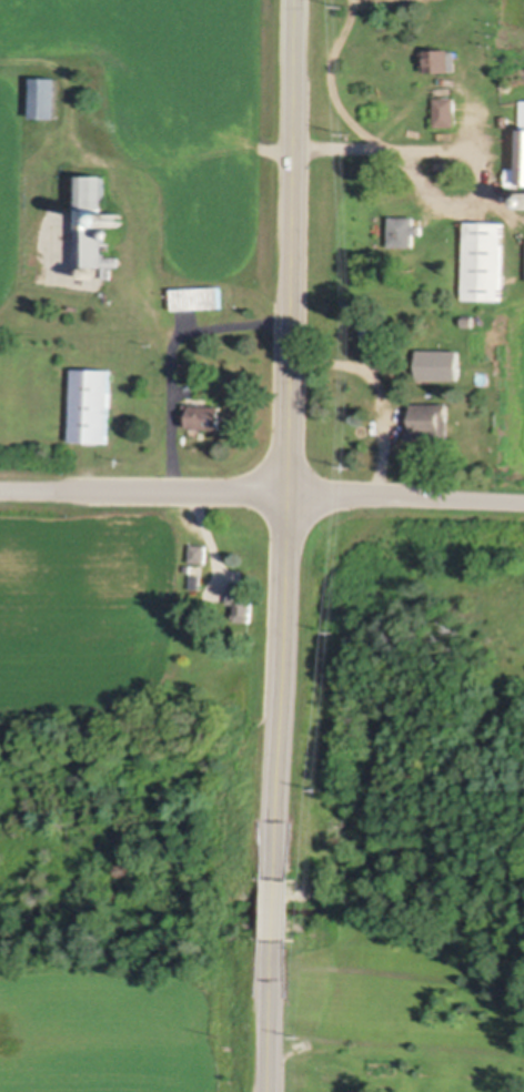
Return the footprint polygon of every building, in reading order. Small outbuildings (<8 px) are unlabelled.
[(454,49),(458,49),(460,69),(454,69),(454,71),(430,72),(430,70),(425,70),(424,50),(430,50),(429,49),(454,49)] [(60,77),(59,118),(33,118),(34,77),(60,77)] [(457,125),(436,125),(436,97),(457,97),(457,125)] [(522,99),(523,99),(523,184),(521,184),(507,184),(507,166),(521,166),(522,99)] [(510,125),(501,125),(500,115),(508,114),(510,125)] [(107,174),(107,229),(112,229),(112,233),(112,244),(107,244),(107,247),(107,251),(107,255),(120,255),(120,265),(112,265),(112,277),(104,277),(104,266),(79,266),(79,174),(107,174)] [(118,211),(119,211),(120,211),(121,211),(122,212),(123,213),(124,214),(124,215),(124,216),(124,218),(124,219),(124,220),(124,221),(123,222),(122,223),(121,223),(120,224),(119,224),(118,224),(117,224),(115,224),(114,223),(113,223),(113,222),(112,221),(111,220),(111,219),(111,218),(111,216),(111,215),(112,214),(112,213),(113,212),(114,211),(115,211),(117,211),(118,211)] [(424,224),(424,234),(416,234),(416,246),(391,245),(391,215),(416,215),(416,224),(424,224)] [(505,221),(503,297),(466,296),(468,220),(505,221)] [(223,306),(174,309),(173,286),(222,284),(223,306)] [(476,314),(476,325),(465,325),(465,314),(476,314)] [(462,350),(462,380),(420,378),(420,348),(462,350)] [(111,368),(109,441),(72,439),(74,366),(111,368)] [(223,406),(221,429),(184,426),(187,403),(223,406)] [(451,439),(409,439),(409,404),(451,403),(451,439)] [(208,544),(208,562),(191,562),(192,543),(208,544)] [(201,574),(201,587),(190,587),(191,573),(201,574)] [(254,584),(253,620),(236,619),(236,617),(234,616),(234,611),(238,611),(238,601),(229,601),(230,583),(239,584),(254,584)]
